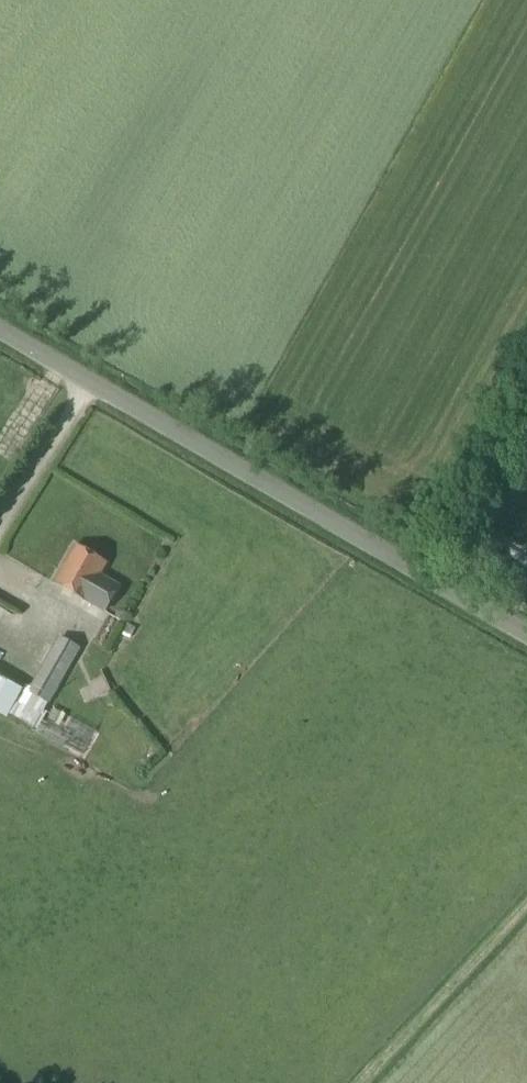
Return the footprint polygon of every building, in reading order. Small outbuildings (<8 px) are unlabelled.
[(525,438),(517,453),(526,458),(526,438),(525,438)] [(517,491),(526,495),(526,482),(521,480),(517,491)] [(74,547),(54,584),(106,613),(120,589),(97,576),(104,564),(74,547)] [(15,704),(9,716),(34,731),(47,708),(81,650),(59,638),(30,689),(24,686),(22,690),(15,704)] [(7,719),(8,716),(22,690),(24,686),(0,670),(0,715),(7,719)] [(103,678),(89,684),(96,700),(110,693),(103,678)]
